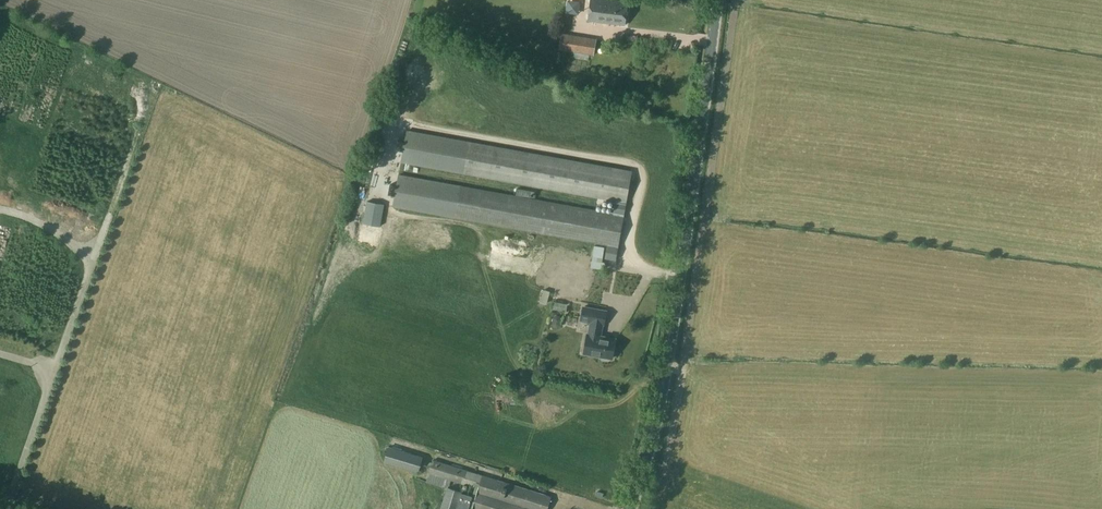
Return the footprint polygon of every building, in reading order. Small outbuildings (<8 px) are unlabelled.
[(627,1),(614,0),(590,0),(588,20),(624,24),(627,1)] [(565,21),(575,14),(569,7),(560,13),(565,21)] [(597,39),(562,33),(559,48),(594,54),(597,39)] [(524,156),(518,195),(545,199),(553,161),(524,156)] [(571,183),(569,193),(574,194),(573,203),(598,208),(602,189),(571,183)] [(380,226),(384,203),(367,200),(363,223),(380,226)] [(607,224),(607,212),(597,212),(596,223),(607,224)] [(577,294),(578,286),(563,285),(563,292),(577,294)] [(605,328),(608,312),(583,307),(580,323),(590,324),(588,334),(587,335),(583,356),(613,361),(617,340),(602,337),(603,327),(605,328)] [(554,313),(547,319),(551,324),(558,319),(554,313)] [(422,456),(389,446),(384,460),(418,471),(422,456)] [(426,481),(448,488),(461,492),(456,508),(547,508),(552,495),(432,459),(428,473),(426,481)] [(485,468),(503,473),(504,471),(486,465),(485,468)] [(440,508),(456,508),(461,492),(448,488),(446,488),(440,508)]
